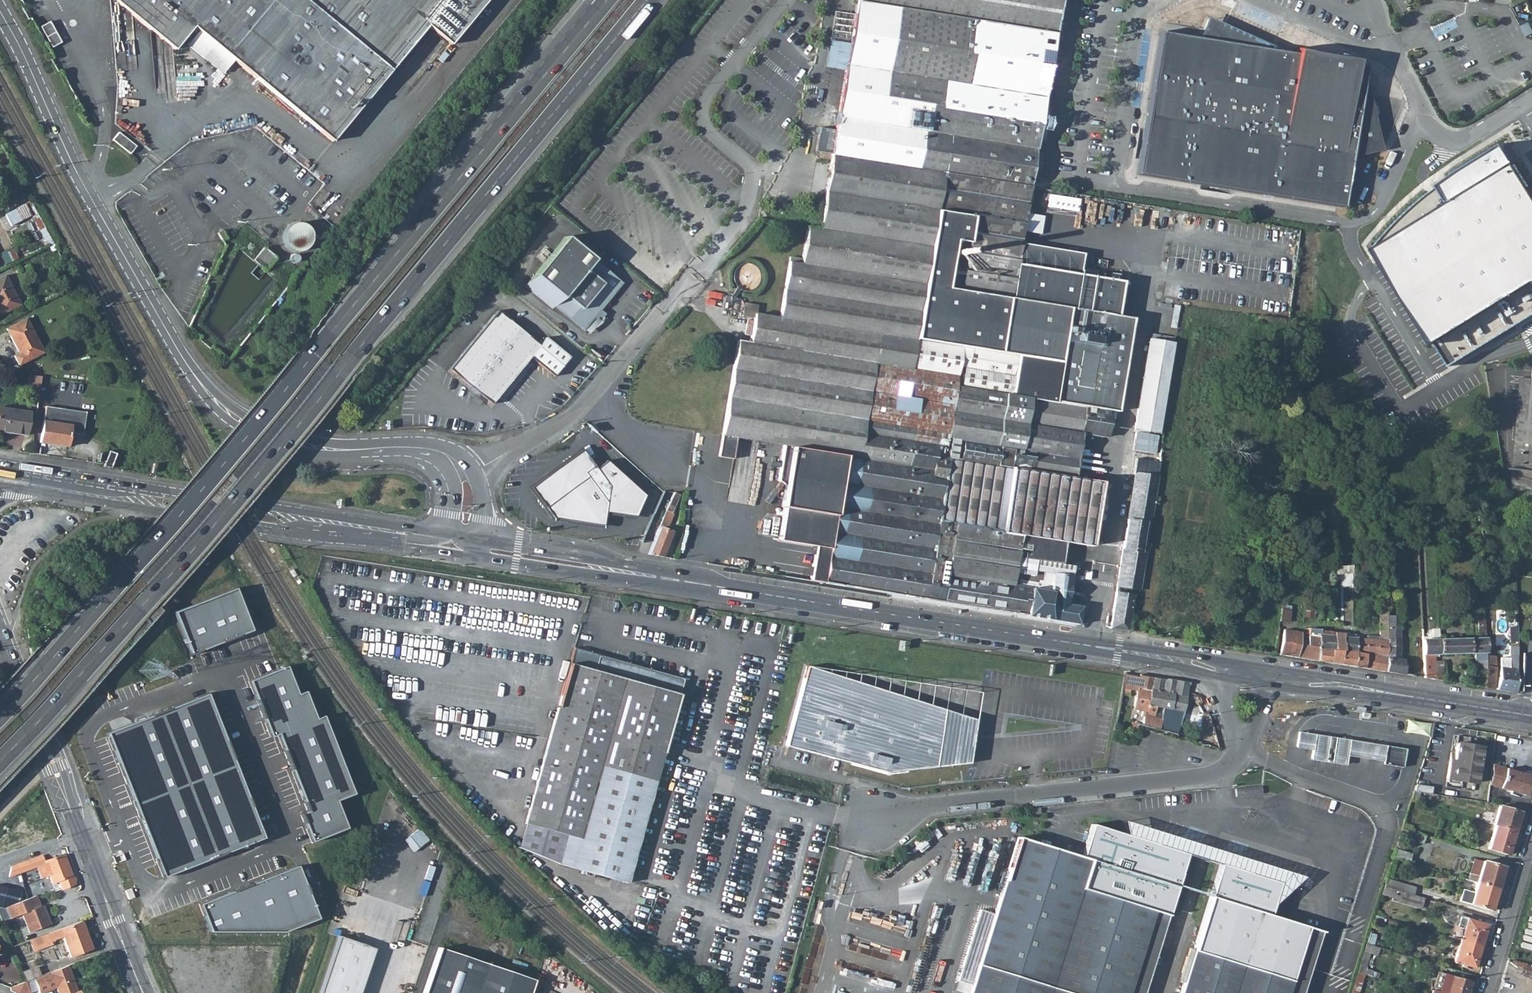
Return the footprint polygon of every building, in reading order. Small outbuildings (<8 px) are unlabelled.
[(174,50),(193,27),(332,142),(427,26),(450,45),(488,0),(113,0),(174,50)] [(856,2),(1053,34),(1059,0),(856,0),(856,2)] [(1029,181),(1053,34),(856,2),(835,130),(831,154),(1029,186),(1029,181)] [(1207,17),(1197,38),(1284,52),(1207,17)] [(40,27),(51,48),(61,42),(49,22),(40,27)] [(198,32),(187,45),(222,74),(233,60),(198,32)] [(1136,175),(1343,208),(1351,155),(1379,149),(1367,99),(1366,94),(1363,81),(1365,65),(1356,63),(1356,58),(1296,49),(1295,54),(1284,52),(1197,38),(1159,32),(1136,175)] [(835,130),(819,127),(815,151),(831,154),(835,130)] [(112,140),(129,154),(135,146),(118,132),(112,140)] [(1507,143),(1462,170),(1428,195),(1409,212),(1400,221),(1378,246),(1452,366),(1531,317),(1531,183),(1507,143)] [(8,158),(5,152),(0,155),(3,161),(8,158)] [(1116,412),(1132,318),(1068,308),(1010,298),(1014,278),(1029,186),(831,154),(819,229),(807,226),(801,258),(800,263),(788,261),(779,318),(755,314),(756,305),(744,303),(745,299),(729,296),(726,309),(742,312),(742,316),(753,318),(749,342),(737,340),(718,457),(733,459),(736,438),(783,445),(781,460),(789,461),(785,487),(781,507),(783,507),(778,540),(815,546),(810,581),(1078,623),(1080,606),(1065,604),(1070,576),(1058,574),(1060,563),(1063,542),(1090,546),(1100,482),(1073,478),(1081,433),(1106,437),(1110,411),(1116,412)] [(21,182),(12,167),(11,163),(5,166),(15,185),(21,182)] [(1029,181),(1029,186),(1048,190),(1049,185),(1029,181)] [(8,209),(14,206),(11,199),(4,203),(8,209)] [(38,217),(30,203),(0,218),(0,219),(5,229),(31,216),(33,219),(38,217)] [(48,245),(52,242),(38,217),(33,219),(47,245),(48,245)] [(285,249),(310,251),(312,225),(287,223),(285,249)] [(217,233),(222,241),(227,238),(222,229),(217,233)] [(1028,233),(1022,232),(1017,262),(1023,263),(1028,233)] [(583,330),(622,283),(565,237),(525,286),(552,308),(554,306),(583,330)] [(253,260),(266,271),(277,258),(264,247),(253,260)] [(14,248),(2,254),(7,264),(18,258),(14,248)] [(20,304),(5,276),(0,278),(0,312),(1,314),(20,304)] [(499,281),(493,276),(490,280),(495,285),(499,281)] [(1071,287),(1014,278),(1010,298),(1068,308),(1071,287)] [(1178,312),(1154,308),(1134,429),(1158,433),(1178,312)] [(545,337),(539,345),(497,311),(449,369),(492,404),(493,402),(530,357),(553,376),(568,358),(569,357),(547,338),(545,337)] [(18,366),(45,352),(27,318),(5,329),(18,354),(13,356),(18,366)] [(26,391),(39,393),(41,376),(28,374),(26,391)] [(1524,377),(1515,467),(1531,469),(1531,377),(1524,377)] [(45,406),(40,442),(67,446),(69,432),(82,434),(86,412),(45,406)] [(0,407),(0,431),(25,435),(29,411),(0,407)] [(587,449),(534,485),(556,516),(606,525),(608,511),(638,516),(649,496),(610,460),(600,468),(587,449)] [(110,468),(116,454),(109,451),(103,466),(110,468)] [(1116,586),(1138,590),(1145,551),(1140,550),(1144,523),(1149,524),(1152,503),(1153,496),(1156,476),(1140,474),(1143,458),(1136,457),(1116,586)] [(1157,472),(1159,460),(1152,459),(1150,471),(1157,472)] [(789,461),(781,460),(777,481),(785,487),(789,461)] [(1305,461),(1297,460),(1296,477),(1304,476),(1305,461)] [(650,549),(648,554),(661,557),(671,533),(666,531),(673,514),(671,513),(679,495),(674,492),(665,511),(653,541),(650,549)] [(1290,528),(1298,529),(1299,518),(1291,517),(1290,528)] [(1379,517),(1380,527),(1391,526),(1391,531),(1396,531),(1395,517),(1379,517)] [(1145,551),(1149,524),(1144,523),(1140,550),(1145,551)] [(1072,566),(1060,563),(1058,574),(1070,576),(1072,566)] [(1352,565),(1337,566),(1338,574),(1352,572),(1352,565)] [(1363,565),(1353,566),(1353,578),(1364,578),(1363,565)] [(1363,565),(1364,578),(1372,578),(1372,565),(1363,565)] [(1322,578),(1332,579),(1333,567),(1323,568),(1322,578)] [(1380,585),(1381,592),(1378,592),(1379,602),(1379,604),(1379,620),(1380,636),(1380,640),(1366,639),(1355,638),(1355,635),(1329,631),(1328,634),(1319,634),(1319,630),(1319,629),(1309,628),(1308,641),(1300,640),(1301,632),(1283,629),(1279,654),(1297,657),(1385,671),(1387,656),(1387,639),(1386,616),(1386,605),(1386,601),(1385,592),(1384,585),(1380,585)] [(175,612),(192,655),(253,632),(237,589),(175,612)] [(1133,595),(1115,592),(1110,628),(1127,631),(1133,595)] [(1329,607),(1330,597),(1319,596),(1318,606),(1329,607)] [(1304,617),(1314,617),(1316,601),(1306,600),(1304,617)] [(1285,605),(1284,609),(1280,608),(1279,621),(1288,622),(1290,605),(1285,605)] [(1385,671),(1403,674),(1403,660),(1398,659),(1399,639),(1399,628),(1398,619),(1396,616),(1386,616),(1387,639),(1387,656),(1385,671)] [(1438,654),(1474,653),(1474,680),(1470,680),(1470,685),(1474,686),(1484,687),(1486,672),(1485,655),(1485,637),(1484,619),(1476,619),(1477,638),(1469,638),(1438,638),(1438,654)] [(1426,639),(1422,639),(1422,655),(1424,677),(1434,679),(1433,660),(1433,656),(1437,656),(1437,654),(1438,654),(1438,638),(1438,628),(1431,629),(1426,633),(1426,636),(1426,639)] [(1500,657),(1500,667),(1496,689),(1516,692),(1517,670),(1517,646),(1517,643),(1514,643),(1514,646),(1509,645),(1509,657),(1500,657)] [(1484,687),(1493,689),(1495,667),(1495,656),(1485,655),(1486,672),(1484,687)] [(677,696),(632,683),(636,668),(597,657),(593,672),(569,664),(548,737),(527,811),(570,824),(566,838),(558,866),(624,885),(677,696)] [(1441,659),(1433,660),(1434,679),(1442,680),(1441,659)] [(944,710),(805,666),(785,746),(886,772),(935,767),(944,710)] [(302,813),(314,843),(352,828),(342,802),(357,796),(326,717),(319,720),(308,692),(300,696),(288,667),(251,682),(273,737),(277,735),(307,811),(302,813)] [(632,683),(677,696),(682,681),(636,668),(632,683)] [(1124,690),(1137,692),(1135,710),(1145,713),(1159,715),(1159,720),(1167,722),(1180,725),(1184,713),(1188,685),(1139,676),(1139,678),(1127,675),(1124,690)] [(209,695),(108,734),(163,877),(264,839),(209,695)] [(1164,732),(1167,722),(1159,720),(1144,717),(1142,726),(1164,732)] [(1167,722),(1164,732),(1177,736),(1180,725),(1167,722)] [(1332,744),(1336,729),(1324,726),(1320,740),(1332,744)] [(1469,786),(1469,783),(1475,784),(1481,748),(1457,744),(1454,762),(1450,761),(1446,783),(1469,786)] [(1326,762),(1330,749),(1320,746),(1316,759),(1326,762)] [(1500,794),(1524,801),(1531,777),(1506,770),(1492,765),(1489,791),(1500,794)] [(1495,827),(1515,832),(1520,814),(1499,807),(1493,826),(1495,827)] [(566,838),(570,824),(527,811),(523,825),(566,838)] [(958,987),(973,991),(972,992),(1128,992),(1153,912),(1167,917),(1186,856),(1092,827),(1082,860),(1019,840),(996,916),(982,911),(958,987)] [(1488,850),(1508,856),(1515,832),(1495,827),(1488,850)] [(1417,844),(1419,836),(1401,830),(1399,839),(1417,844)] [(9,868),(7,876),(44,864),(54,891),(74,884),(63,855),(44,862),(42,856),(9,868)] [(1498,889),(1504,868),(1483,862),(1476,883),(1498,889)] [(298,866),(201,905),(212,932),(288,933),(320,920),(298,866)] [(1219,866),(1180,992),(1286,992),(1306,928),(1268,916),(1277,884),(1219,866)] [(1387,878),(1382,896),(1422,907),(1425,897),(1414,894),(1416,885),(1387,878)] [(10,906),(16,881),(7,879),(0,907),(0,908),(3,908),(10,906)] [(1470,905),(1491,912),(1498,889),(1476,883),(1470,905)] [(7,919),(20,914),(28,933),(50,925),(42,906),(39,907),(35,897),(10,906),(3,908),(7,919)] [(1167,917),(1153,912),(1128,992),(1143,992),(1167,917)] [(1459,941),(1480,947),(1487,926),(1457,918),(1451,938),(1459,941)] [(38,949),(53,944),(52,941),(63,937),(70,957),(91,949),(81,921),(59,929),(33,938),(38,949)] [(1319,932),(1306,928),(1286,992),(1300,992),(1319,932)] [(365,945),(337,935),(319,992),(350,992),(365,945)] [(813,956),(824,957),(826,938),(815,937),(813,956)] [(1453,963),(1474,969),(1480,947),(1459,941),(1453,963)] [(423,992),(530,992),(535,980),(438,947),(423,992)] [(67,966),(51,972),(51,974),(34,980),(39,992),(56,986),(59,992),(81,992),(80,991),(78,992),(67,966)] [(1470,983),(1451,977),(1446,992),(1467,992),(1470,983)] [(29,990),(27,986),(31,984),(29,979),(26,980),(11,986),(10,990),(16,992),(28,992),(29,990)]
